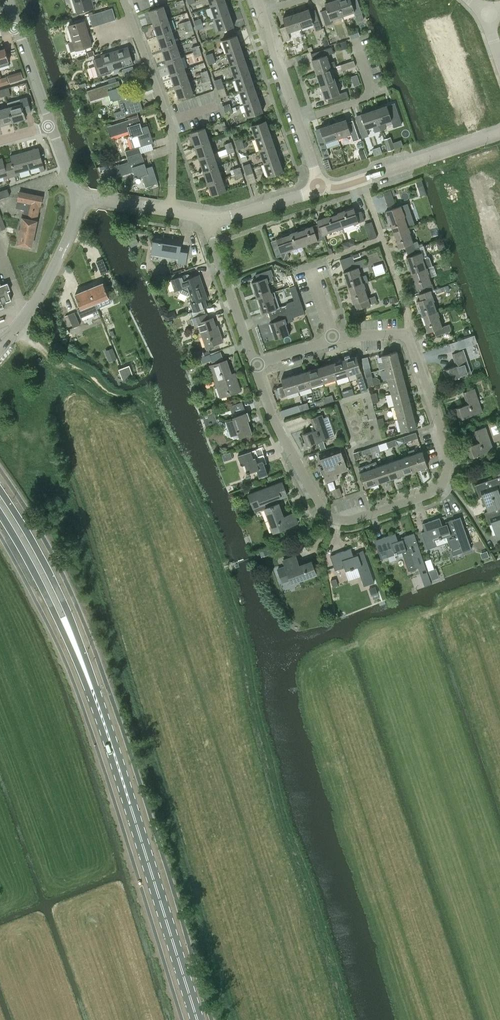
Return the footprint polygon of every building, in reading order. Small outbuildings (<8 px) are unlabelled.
[(77,13),(94,8),(92,2),(92,1),(95,0),(73,0),(77,13)] [(343,16),(338,0),(336,0),(325,4),(327,9),(321,11),(326,25),(332,23),(331,20),(343,16)] [(343,16),(354,12),(357,21),(364,19),(362,13),(357,0),(354,0),(351,1),(351,0),(338,0),(343,16)] [(215,19),(230,14),(225,1),(211,6),(215,19)] [(149,11),(154,24),(168,19),(164,6),(149,11)] [(113,8),(107,10),(110,21),(116,19),(113,8)] [(296,13),(301,28),(314,23),(316,31),(322,29),(315,10),(310,11),(309,9),(296,13)] [(107,10),(101,12),(105,23),(110,21),(107,10)] [(101,12),(95,14),(99,25),(105,23),(101,12)] [(288,32),(301,28),(296,13),(283,18),(286,26),(280,28),(285,41),(290,39),(288,32)] [(95,14),(89,15),(93,27),(99,25),(95,14)] [(234,27),(230,14),(215,19),(220,31),(234,27)] [(154,24),(158,36),(172,31),(168,19),(154,24)] [(69,26),(73,41),(69,42),(71,52),(77,50),(93,45),(85,21),(69,26)] [(158,36),(162,49),(177,44),(172,31),(158,36)] [(222,40),(227,53),(241,48),(237,35),(222,40)] [(338,43),(340,50),(348,48),(346,41),(338,43)] [(162,49),(167,61),(181,56),(177,44),(162,49)] [(111,70),(133,63),(128,47),(102,56),(103,57),(94,60),(99,76),(111,73),(111,70)] [(316,73),(331,68),(336,66),(334,61),(329,63),(327,55),(334,53),(332,47),(319,51),(311,54),(313,59),(312,60),(316,73)] [(0,50),(0,67),(9,64),(8,61),(9,61),(9,60),(5,48),(0,50)] [(227,53),(231,66),(246,61),(241,48),(227,53)] [(171,74),(185,69),(181,56),(167,61),(171,74)] [(343,70),(356,66),(354,60),(341,64),(343,70)] [(231,66),(235,78),(250,73),(246,61),(231,66)] [(321,86),(335,81),(331,68),(316,73),(321,86)] [(175,87),(189,82),(185,69),(171,74),(175,87)] [(235,78),(240,91),(254,86),(250,73),(235,78)] [(139,98),(132,100),(128,89),(121,92),(120,88),(122,87),(120,80),(87,91),(91,101),(109,95),(111,102),(118,100),(122,110),(114,113),(116,119),(143,110),(139,98)] [(339,94),(335,81),(321,86),(325,99),(328,98),(330,103),(335,101),(349,97),(347,91),(339,94)] [(194,94),(189,82),(175,87),(180,99),(194,94)] [(240,91),(244,104),(259,99),(254,86),(240,91)] [(27,97),(8,103),(9,107),(13,122),(26,118),(25,113),(31,112),(27,97)] [(259,99),(244,104),(248,117),(263,112),(259,99)] [(387,105),(374,110),(379,124),(381,129),(386,127),(385,122),(392,120),(394,127),(400,125),(397,115),(398,114),(395,103),(387,106),(387,105)] [(0,110),(0,125),(13,122),(9,107),(0,110)] [(362,116),(357,118),(358,124),(363,138),(369,136),(366,128),(373,126),(375,131),(381,129),(379,124),(374,110),(361,114),(362,116)] [(141,146),(154,143),(148,125),(142,127),(141,123),(139,117),(107,126),(110,137),(129,131),(131,138),(138,136),(141,146)] [(333,123),(338,138),(351,134),(354,141),(359,139),(355,126),(353,120),(347,122),(347,119),(333,123)] [(251,125),(256,138),(270,133),(266,120),(251,125)] [(326,142),(338,138),(333,123),(321,128),(323,136),(318,138),(322,151),(324,157),(330,155),(326,142)] [(191,132),(195,145),(209,140),(205,128),(191,132)] [(256,138),(260,151),(275,146),(270,133),(256,138)] [(384,139),(388,150),(388,151),(395,149),(394,148),(393,143),(390,137),(384,139)] [(195,145),(199,158),(214,153),(209,140),(195,145)] [(260,151),(264,164),(279,159),(275,146),(260,151)] [(126,151),(128,157),(142,153),(140,147),(126,151)] [(24,152),(29,170),(40,167),(40,169),(44,168),(39,148),(24,152)] [(364,149),(363,149),(359,151),(358,151),(361,159),(367,157),(364,149)] [(19,172),(29,170),(24,152),(10,156),(12,162),(8,163),(12,177),(20,174),(19,172)] [(142,153),(127,158),(128,162),(112,167),(115,178),(133,172),(135,178),(143,176),(146,187),(158,183),(153,166),(147,168),(146,163),(144,157),(143,157),(142,153)] [(204,170),(218,166),(214,153),(199,158),(204,170)] [(12,177),(8,163),(4,164),(3,158),(0,159),(0,177),(4,176),(4,179),(12,177)] [(279,159),(264,164),(269,177),(283,172),(279,159)] [(208,183),(222,178),(218,166),(204,170),(208,183)] [(226,191),(222,178),(208,183),(212,196),(226,191)] [(10,196),(7,189),(0,192),(0,199),(10,196)] [(383,193),(388,206),(394,204),(392,200),(394,199),(391,190),(383,193)] [(23,218),(37,221),(40,206),(41,205),(43,197),(19,192),(16,208),(25,210),(23,218)] [(408,204),(387,211),(394,232),(409,227),(415,225),(408,204)] [(346,210),(338,212),(338,213),(344,228),(365,220),(362,213),(356,215),(354,207),(346,210)] [(329,216),(317,220),(319,224),(323,235),(344,228),(338,213),(329,216)] [(32,247),(37,221),(23,218),(18,244),(32,247)] [(304,229),(298,231),(303,246),(324,238),(323,235),(319,224),(313,226),(312,226),(304,229)] [(409,227),(394,232),(399,248),(405,246),(406,251),(416,248),(420,246),(419,244),(418,241),(414,242),(409,227)] [(282,236),(276,238),(276,239),(279,247),(282,255),(283,260),(290,258),(287,251),(292,250),(292,249),(302,245),(298,231),(297,231),(290,233),(291,234),(283,237),(282,236)] [(188,249),(181,248),(182,241),(155,237),(152,254),(179,258),(178,263),(186,264),(188,249)] [(416,248),(406,251),(408,257),(407,257),(410,266),(409,266),(412,273),(427,268),(432,266),(429,257),(427,256),(423,246),(420,247),(420,246),(416,248)] [(279,247),(274,249),(276,256),(278,257),(282,255),(279,247)] [(101,274),(108,271),(102,258),(96,261),(101,274)] [(350,270),(343,272),(346,281),(348,288),(349,288),(364,283),(369,281),(366,275),(362,276),(359,268),(365,265),(363,259),(355,262),(348,264),(350,270)] [(441,264),(443,271),(450,268),(448,262),(441,264)] [(427,268),(412,273),(415,281),(414,281),(417,288),(418,288),(425,286),(427,291),(434,288),(430,277),(427,268)] [(258,280),(252,282),(255,291),(254,291),(256,298),(257,298),(273,293),(269,282),(274,280),(272,276),(274,275),(272,269),(256,274),(258,280)] [(172,279),(171,279),(175,291),(179,289),(180,292),(188,296),(191,294),(193,302),(191,303),(194,311),(208,306),(205,299),(208,298),(200,275),(191,278),(185,275),(184,275),(182,276),(172,279)] [(103,282),(89,288),(95,303),(109,297),(103,282)] [(4,308),(2,304),(5,303),(12,300),(8,291),(10,290),(7,283),(0,285),(0,310),(4,308)] [(364,283),(349,288),(352,296),(351,296),(353,303),(354,303),(356,309),(378,302),(376,296),(369,298),(364,283)] [(89,288),(75,293),(81,308),(77,309),(81,317),(94,312),(93,310),(97,308),(95,303),(89,288)] [(420,300),(418,301),(421,309),(420,309),(422,316),(423,316),(438,311),(431,290),(435,289),(434,288),(427,291),(418,294),(420,300)] [(273,293),(257,298),(260,306),(259,306),(262,313),(270,311),(272,316),(290,310),(288,304),(280,307),(275,292),(273,293)] [(300,299),(287,303),(288,304),(290,310),(302,306),(300,299)] [(302,306),(290,310),(292,318),(305,314),(302,306)] [(274,322),(270,323),(273,332),(272,332),(275,339),(290,334),(287,323),(293,321),(292,318),(290,310),(272,316),(272,317),(276,315),(278,320),(274,322)] [(73,327),(80,324),(75,311),(68,314),(73,327)] [(174,311),(164,315),(166,321),(176,317),(174,311)] [(438,311),(423,316),(426,324),(425,325),(428,332),(436,329),(438,335),(452,330),(449,324),(443,326),(438,311)] [(207,315),(194,319),(196,324),(198,323),(207,347),(208,350),(215,347),(214,344),(223,341),(219,332),(218,332),(216,327),(213,318),(208,320),(207,315)] [(464,340),(450,344),(453,352),(467,348),(464,340)] [(113,349),(108,351),(112,361),(117,358),(113,349)] [(448,381),(472,373),(464,350),(452,354),(456,365),(444,369),(448,381)] [(384,363),(380,364),(381,369),(385,368),(401,364),(397,351),(382,355),(384,363)] [(209,354),(200,358),(202,364),(211,361),(209,354)] [(357,356),(344,359),(349,375),(356,373),(360,386),(365,384),(357,356)] [(336,379),(349,375),(344,359),(331,363),(336,379)] [(225,361),(210,366),(218,387),(216,388),(218,396),(221,396),(221,397),(240,390),(235,373),(230,375),(225,361)] [(324,383),(336,379),(331,363),(319,367),(324,383)] [(401,364),(385,368),(388,381),(404,377),(401,364)] [(129,365),(118,369),(123,379),(133,375),(129,365)] [(311,386),(324,383),(319,367),(307,371),(311,386)] [(299,390),(311,386),(307,371),(294,375),(299,390)] [(287,394),(299,390),(294,375),(282,379),(284,386),(278,387),(281,398),(287,396),(287,394)] [(404,377),(388,381),(392,394),(407,390),(404,377)] [(342,392),(344,397),(354,394),(352,388),(342,392)] [(459,419),(483,411),(475,388),(464,392),(468,404),(456,408),(459,419)] [(407,390),(392,394),(395,406),(410,402),(407,390)] [(245,409),(242,402),(229,406),(232,413),(245,409)] [(410,402),(395,406),(398,419),(414,415),(410,402)] [(289,408),(281,410),(283,417),(291,414),(289,408)] [(218,422),(214,411),(202,415),(206,426),(218,422)] [(240,437),(252,433),(248,420),(250,419),(247,412),(233,416),(233,419),(226,421),(231,436),(238,434),(240,437)] [(307,445),(330,438),(322,414),(311,418),(315,430),(303,434),(307,445)] [(414,415),(398,419),(401,431),(417,427),(414,415)] [(470,457),(494,450),(486,427),(475,430),(479,442),(467,446),(470,457)] [(416,432),(403,436),(405,442),(418,438),(416,432)] [(340,447),(328,451),(319,454),(324,469),(322,470),(325,477),(348,469),(340,447)] [(255,449),(238,455),(241,464),(241,465),(245,463),(247,470),(246,471),(247,473),(250,472),(257,469),(259,478),(269,474),(265,463),(267,463),(266,459),(264,454),(257,456),(255,449)] [(414,449),(408,451),(410,455),(415,471),(428,466),(427,463),(423,451),(416,453),(414,449)] [(355,460),(356,460),(361,458),(361,456),(359,452),(359,451),(353,453),(355,460)] [(410,455),(398,459),(403,475),(415,471),(410,455)] [(398,459),(385,463),(390,479),(403,475),(398,459)] [(376,462),(371,463),(373,468),(378,483),(390,479),(385,463),(378,466),(376,462)] [(371,463),(359,467),(365,487),(378,483),(373,468),(371,463)] [(499,507),(499,494),(498,488),(499,488),(499,476),(476,485),(480,497),(483,496),(488,511),(499,507)] [(274,531),(298,523),(294,513),(284,516),(279,503),(278,503),(276,499),(287,495),(282,482),(248,494),(255,512),(265,508),(274,531)] [(333,490),(335,498),(342,496),(343,495),(340,487),(333,490)] [(488,511),(485,512),(489,525),(493,524),(498,539),(499,539),(499,507),(488,511)] [(425,531),(422,533),(427,549),(436,546),(435,541),(447,537),(453,555),(463,552),(471,549),(460,517),(453,520),(446,522),(447,524),(442,525),(440,518),(423,524),(425,531)] [(396,533),(375,540),(379,552),(385,550),(387,556),(395,553),(396,554),(403,552),(409,570),(410,570),(412,571),(416,570),(417,567),(421,566),(423,571),(427,570),(425,565),(424,563),(414,533),(402,537),(402,539),(398,540),(396,533)] [(258,551),(260,556),(269,553),(268,548),(258,551)] [(364,585),(374,582),(363,550),(357,552),(358,554),(354,556),(351,548),(331,555),(336,570),(345,567),(346,570),(358,566),(364,585)] [(283,561),(285,566),(278,569),(281,577),(289,575),(292,583),(317,573),(312,561),(300,566),(296,556),(283,561)] [(430,559),(425,561),(428,571),(434,569),(430,559)] [(434,569),(428,571),(431,580),(438,578),(435,571),(435,569),(434,569)] [(425,576),(422,577),(425,585),(431,583),(431,582),(429,575),(428,575),(425,576)] [(375,585),(369,587),(371,595),(378,593),(375,585)]
